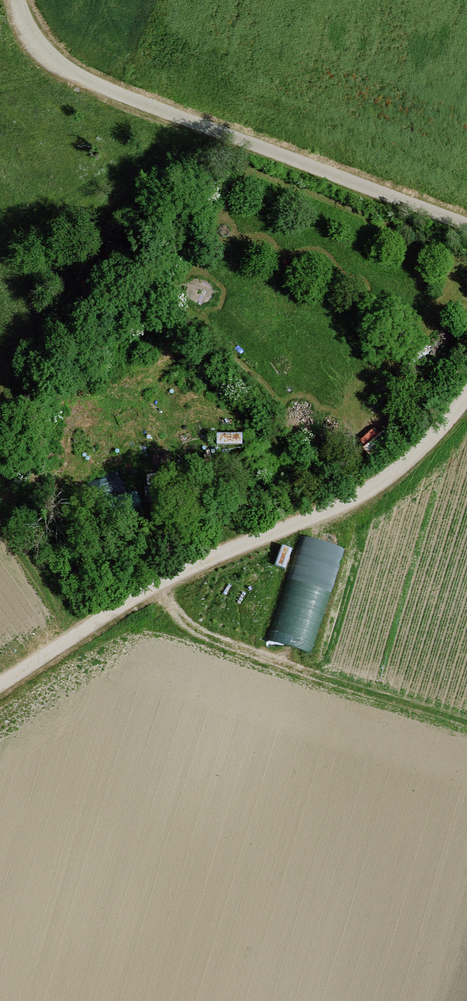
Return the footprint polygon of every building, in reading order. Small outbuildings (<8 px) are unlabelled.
[(269,642),(310,655),(343,550),(302,537),(269,642)]
